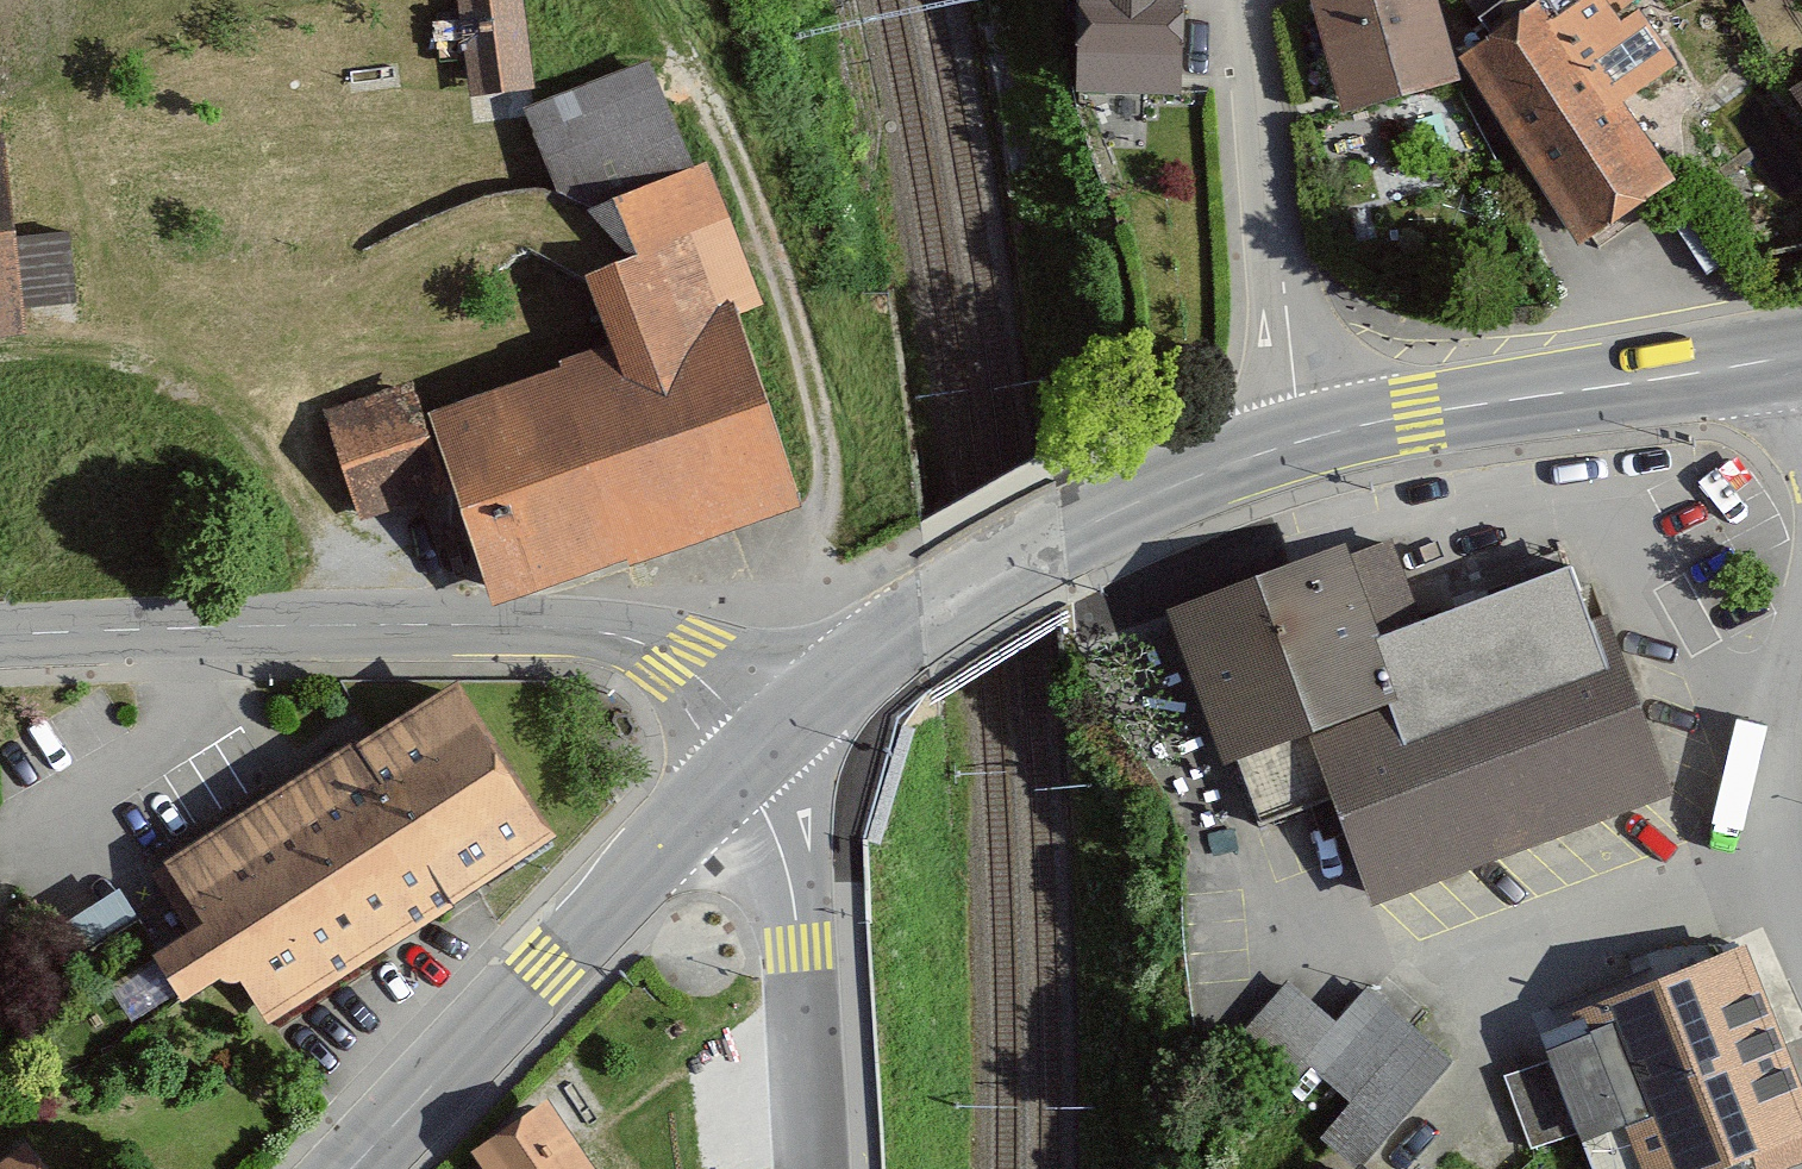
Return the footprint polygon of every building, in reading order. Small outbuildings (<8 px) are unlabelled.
[(467,99),(536,91),(525,0),(455,0),(467,99)] [(1074,82),(1185,90),(1191,0),(1080,0),(1074,82)] [(1333,105),(1461,80),(1459,63),(1445,0),(1313,0),(1333,105)] [(1459,63),(1586,248),(1683,182),(1558,0),(1552,0),(1459,63)] [(1477,14),(1495,0),(1466,0),(1477,14)] [(607,200),(693,171),(643,64),(525,111),(560,197),(628,262),(607,200)] [(0,133),(0,328),(22,327),(10,132),(0,133)] [(422,372),(329,403),(366,512),(462,479),(502,595),(789,498),(725,310),(751,301),(705,167),(693,171),(607,200),(628,262),(594,273),(620,349),(435,411),(422,372)] [(24,303),(74,304),(75,226),(25,225),(24,303)] [(1401,529),(1172,607),(1243,815),(1343,781),(1376,880),(1657,784),(1589,587),(1581,565),(1430,616),(1401,529)] [(240,979),(271,1022),(565,835),(460,678),(165,862),(213,924),(162,953),(195,1004),(240,979)] [(1573,1121),(1585,1117),(1605,1168),(1643,1168),(1801,1109),(1801,1083),(1745,934),(1568,1002),(1576,1023),(1542,1036),(1549,1056),(1573,1121)] [(1291,980),(1239,1036),(1290,1083),(1311,1061),(1351,1097),(1415,1027),(1369,985),(1336,1021),(1291,980)] [(1452,1060),(1415,1027),(1351,1097),(1327,1123),(1364,1156),(1387,1130),(1452,1060)] [(1533,1136),(1573,1121),(1549,1056),(1509,1072),(1533,1136)] [(480,1141),(498,1168),(610,1168),(559,1091),(480,1141)] [(30,1144),(1,1168),(51,1168),(30,1144)]
